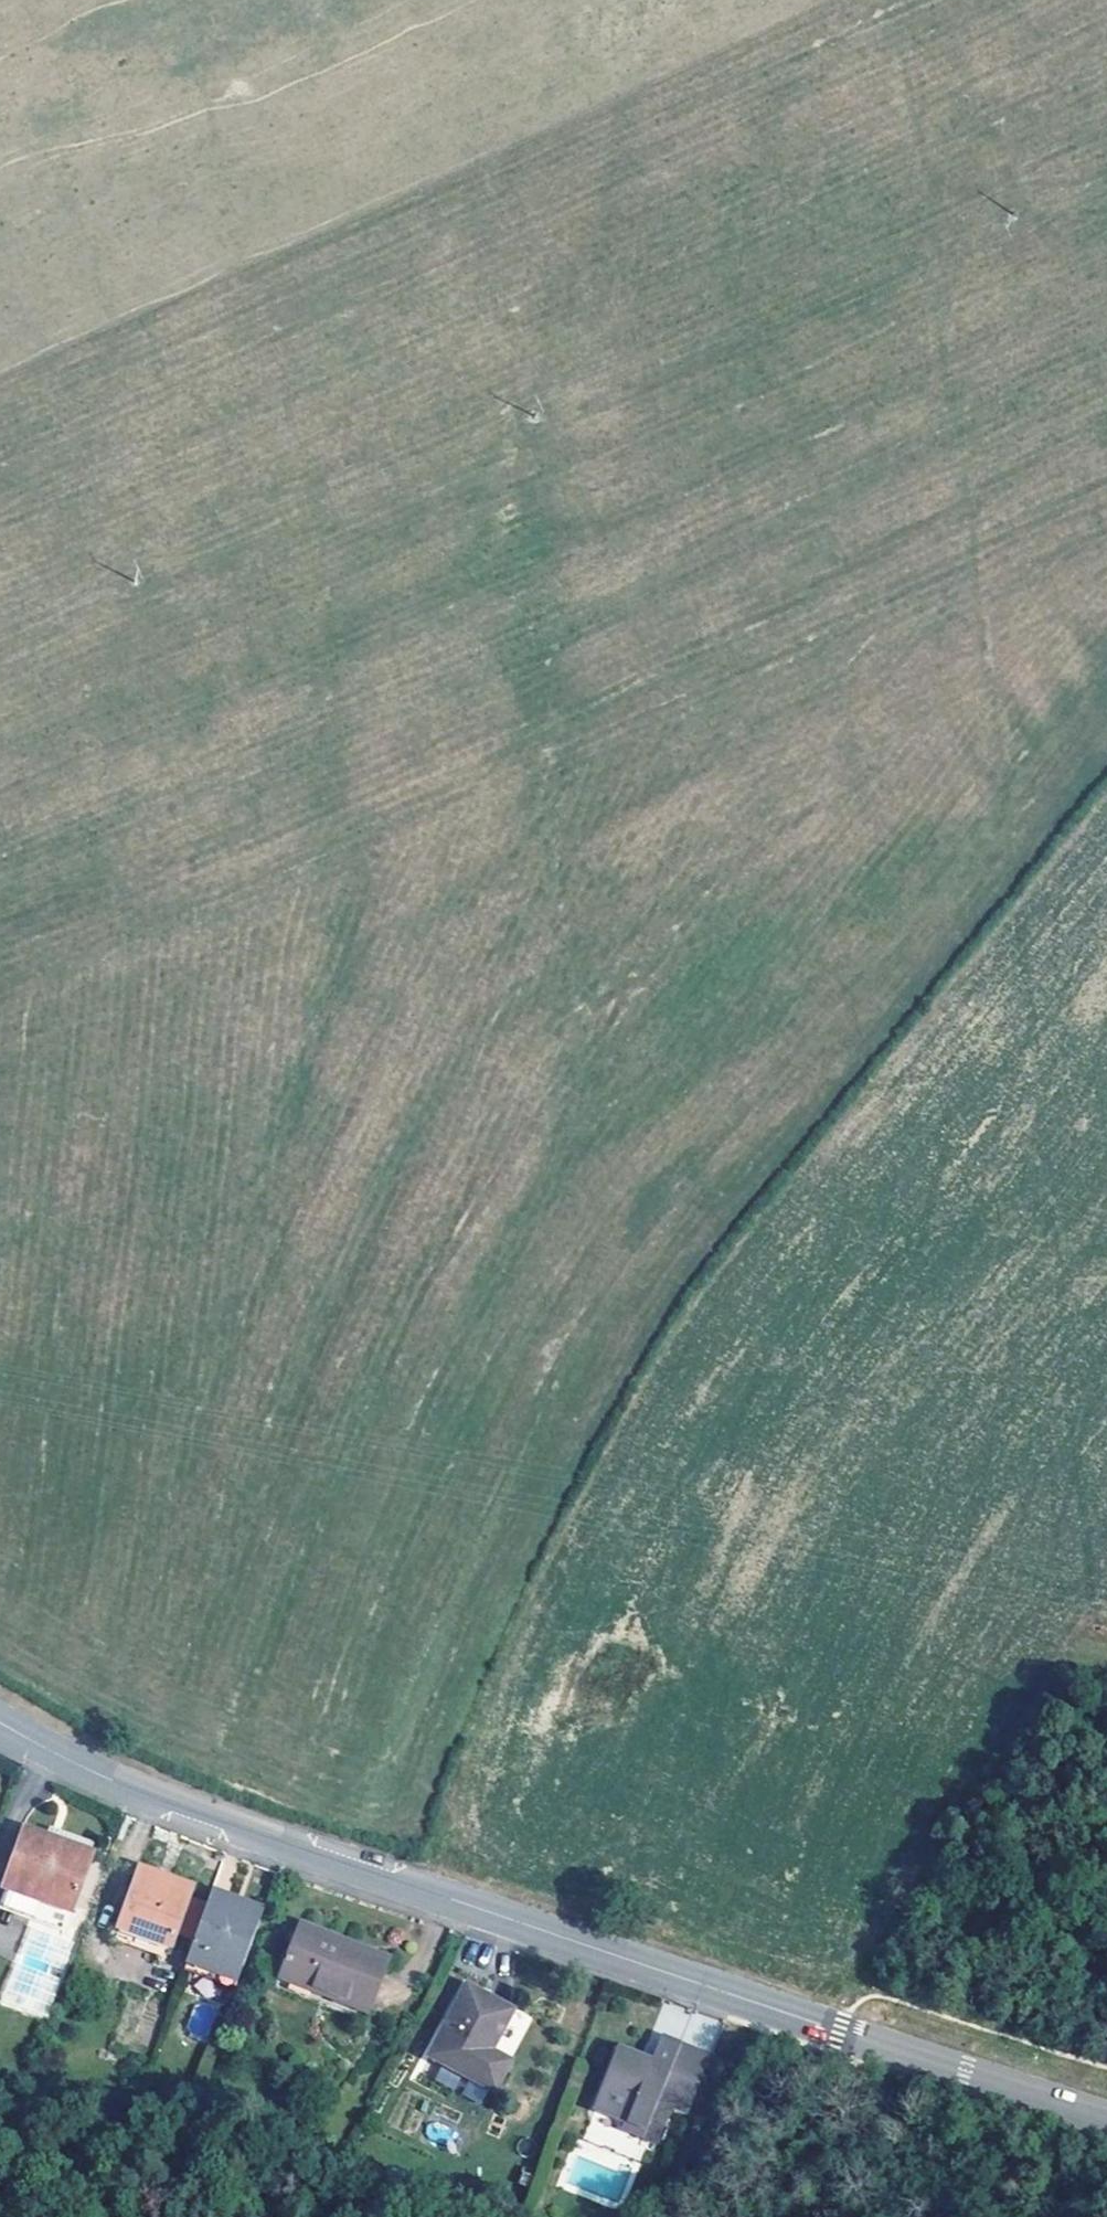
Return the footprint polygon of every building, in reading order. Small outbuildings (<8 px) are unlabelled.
[(74,1898),(91,1849),(50,1834),(52,1828),(27,1820),(7,1876),(11,1878),(3,1898),(64,1920),(71,1901),(74,1898)] [(162,1861),(141,1855),(121,1915),(122,1915),(171,1934),(174,1935),(193,1880),(160,1867),(162,1861)] [(244,1904),(208,1890),(205,1899),(240,1913),(244,1904)] [(215,1984),(240,1994),(269,1913),(244,1904),(240,1913),(205,1899),(174,1979),(212,1993),(215,1984)] [(330,1923),(306,1914),(286,1963),(373,1999),(393,1950),(345,1930),(342,1934),(328,1929),(330,1923)] [(171,1934),(122,1915),(119,1926),(167,1943),(171,1934)] [(34,1917),(1,1990),(50,2007),(77,1931),(34,1917)] [(518,1995),(476,1974),(440,2043),(502,2077),(517,2048),(498,2037),(518,1995)] [(212,1993),(237,2002),(240,1994),(215,1984),(212,1993)] [(623,2050),(598,2110),(629,2120),(628,2126),(669,2144),(709,2053),(660,2036),(652,2060),(623,2050)] [(439,2069),(436,2082),(458,2087),(461,2073),(439,2069)]
